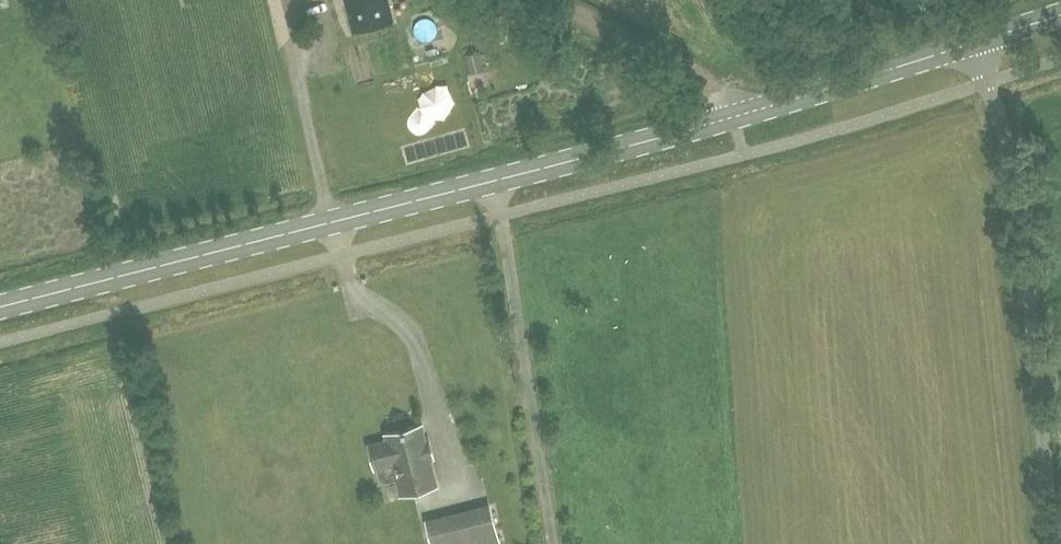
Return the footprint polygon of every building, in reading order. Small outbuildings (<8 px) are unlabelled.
[(354,30),(394,20),(389,0),(346,0),(354,30)] [(929,7),(928,1),(921,3),(923,9),(929,7)] [(462,28),(472,18),(459,6),(450,16),(462,28)] [(394,461),(398,478),(402,493),(436,484),(428,455),(427,455),(424,446),(426,445),(421,426),(387,434),(388,441),(370,445),(375,466),(394,461)] [(499,542),(492,512),(469,517),(476,543),(489,543),(499,542)] [(428,528),(432,543),(456,543),(450,522),(428,528)]
